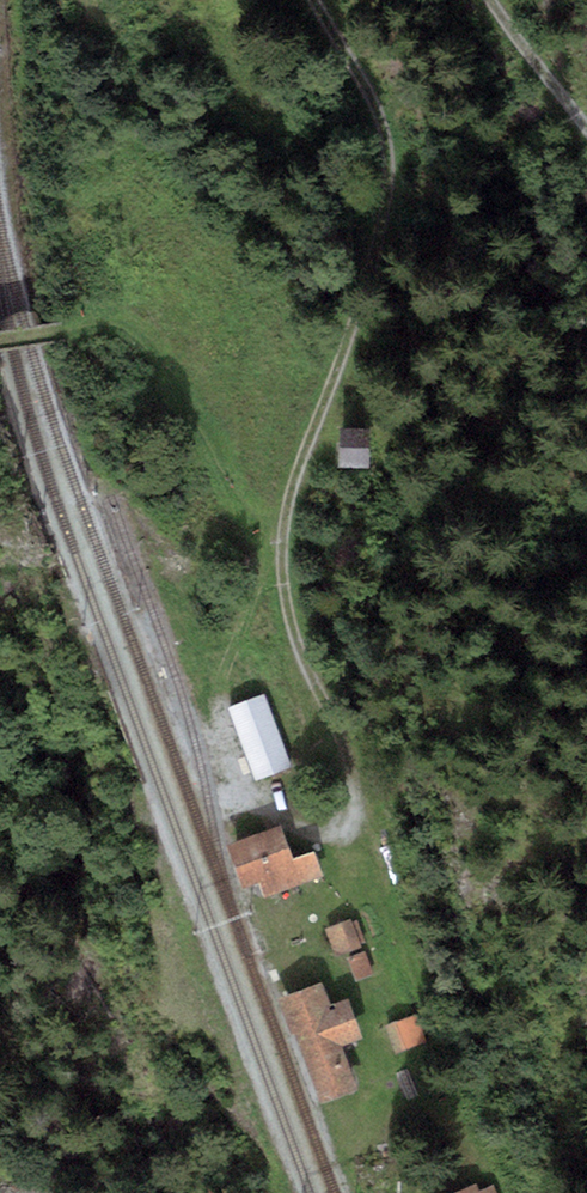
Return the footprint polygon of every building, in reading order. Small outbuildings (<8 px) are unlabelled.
[(371,431),(341,430),(340,471),(370,471),(371,431)] [(294,767),(264,693),(225,709),(256,783),(294,767)] [(294,862),(282,829),(229,847),(244,891),(261,885),(266,899),(324,879),(315,854),(294,862)] [(364,948),(352,919),(326,929),(338,958),(364,948)] [(374,976),(365,952),(349,958),(357,982),(374,976)] [(289,998),(278,1002),(290,1037),(295,1035),(321,1106),(358,1093),(342,1050),(364,1042),(349,1001),(331,1008),(323,986),(289,998)] [(428,1043),(417,1015),(386,1027),(398,1055),(428,1043)] [(493,1185),(477,1192),(475,1186),(459,1192),(496,1192),(493,1185)]
